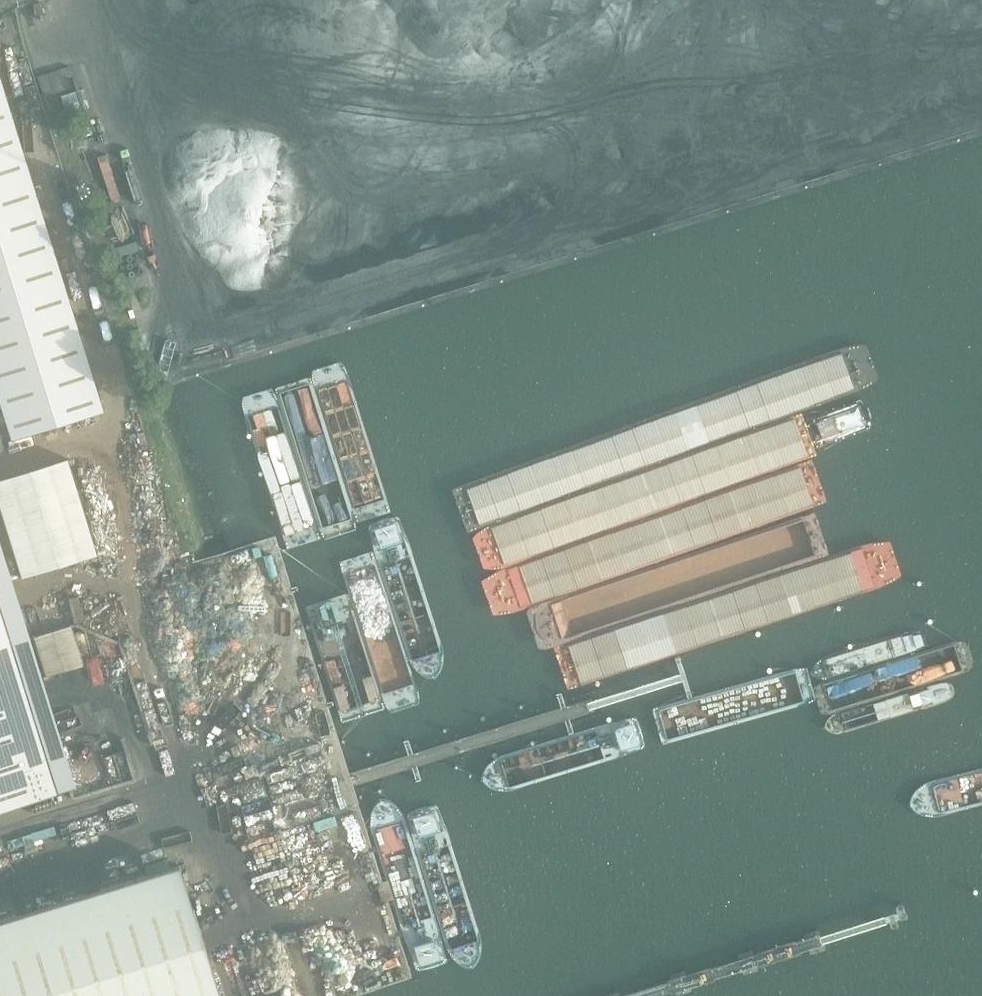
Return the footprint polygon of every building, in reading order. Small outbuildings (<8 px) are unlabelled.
[(70,66),(38,76),(44,97),(76,87),(70,66)] [(13,441),(104,412),(0,80),(0,400),(13,441)] [(68,459),(0,478),(0,508),(22,579),(98,556),(68,459)] [(0,602),(0,811),(60,793),(0,602)] [(47,676),(84,664),(71,625),(35,636),(47,676)] [(179,865),(0,921),(0,995),(220,995),(179,865)]
